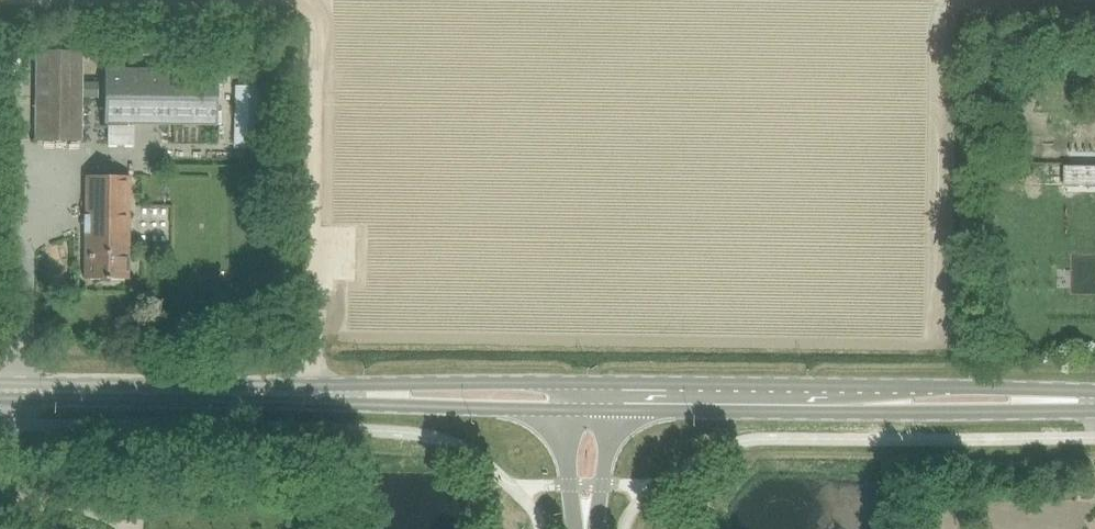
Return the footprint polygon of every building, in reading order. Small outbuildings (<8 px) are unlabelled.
[(80,52),(36,52),(35,140),(79,141),(80,52)] [(102,70),(102,123),(215,124),(216,71),(102,70)] [(231,90),(231,148),(259,148),(259,90),(231,90)] [(85,176),(84,279),(128,280),(129,176),(85,176)]
